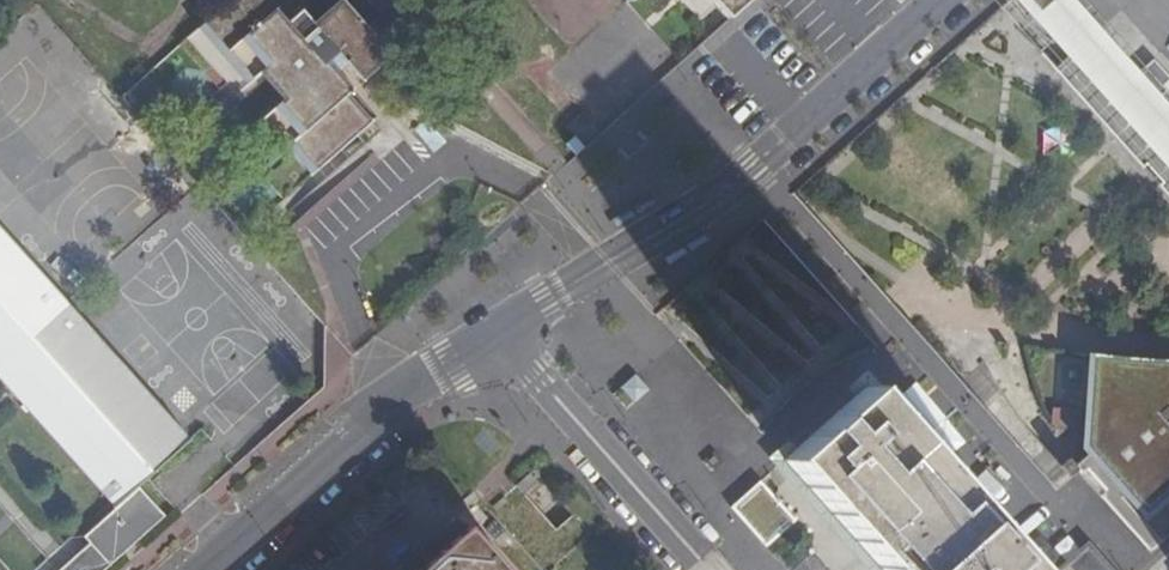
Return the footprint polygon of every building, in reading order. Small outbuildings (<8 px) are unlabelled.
[(270,0),(230,0),(206,21),(255,77),(262,71),(286,99),(258,122),(264,131),(271,124),(290,146),(283,153),(288,160),(296,154),(302,148),(319,167),(374,120),(349,92),(354,87),(331,60),(339,52),(365,80),(393,55),(344,0),(343,0),(316,25),(304,11),(289,23),(270,0)] [(731,18),(732,19),(754,0),(714,0),(731,18)] [(1142,71),(1077,0),(1018,0),(1168,168),(1168,142),(1167,140),(1159,146),(1115,96),(1142,71)] [(255,77),(206,21),(200,27),(249,83),(255,77)] [(1115,96),(1159,146),(1167,140),(1168,142),(1168,77),(1154,61),(1142,71),(1115,96)] [(588,146),(604,131),(586,112),(570,127),(588,146)] [(271,124),(264,131),(283,153),(290,146),(271,124)] [(313,174),(319,167),(302,148),(296,154),(313,174)] [(91,540),(111,562),(163,514),(137,484),(186,440),(0,230),(0,378),(114,507),(84,533),(91,540)] [(1139,354),(1091,347),(1083,448),(1087,452),(1071,466),(1147,553),(1168,533),(1168,356),(1139,354)] [(870,394),(789,463),(884,569),(1027,569),(870,394)] [(473,527),(425,569),(512,569),(473,527)] [(91,540),(57,569),(103,569),(111,562),(91,540)] [(1089,569),(1112,569),(1094,549),(1081,560),(1089,569)] [(1081,560),(1070,569),(1089,569),(1081,560)]
